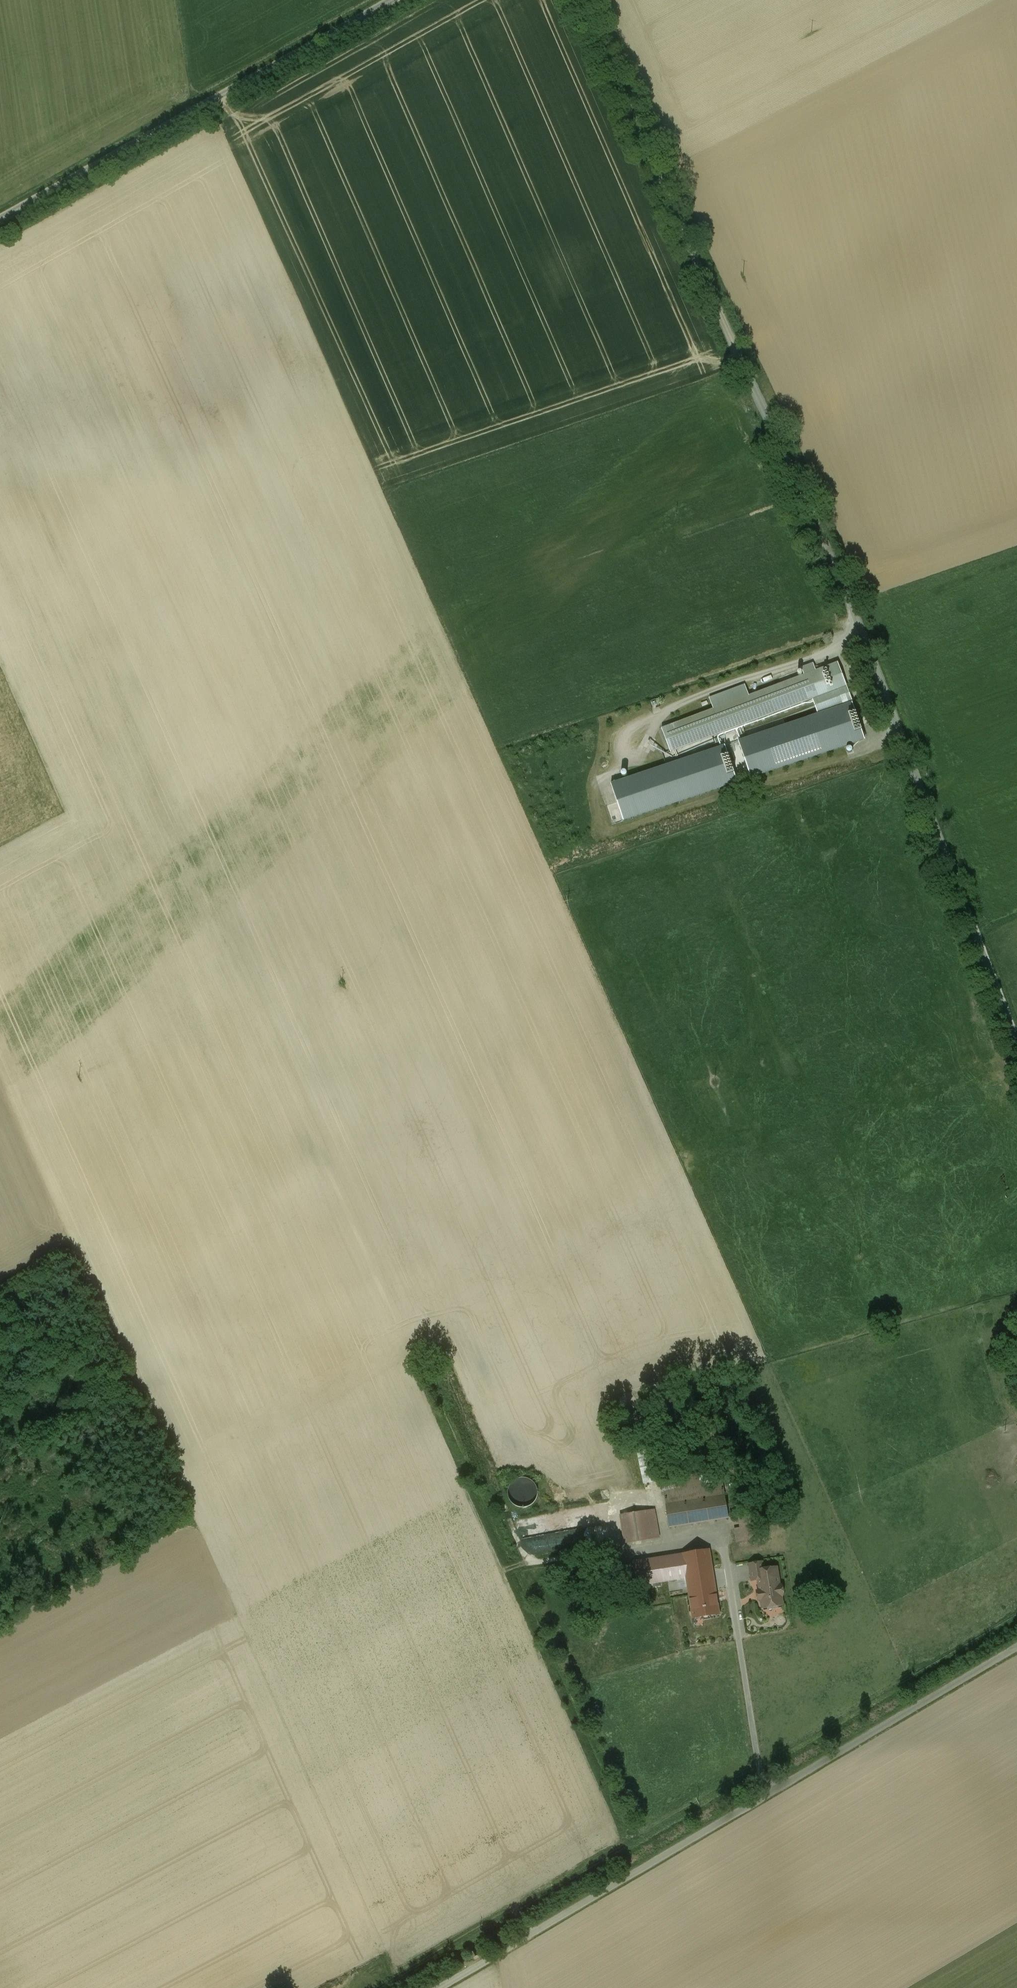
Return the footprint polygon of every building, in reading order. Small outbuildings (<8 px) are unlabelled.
[(857,702),(843,664),(823,671),(820,662),(806,667),(810,676),(753,697),(749,684),(714,696),(719,710),(666,729),(676,754),(817,702),(822,715),(844,707),(849,721),(859,718),(854,704),(857,702)] [(763,724),(764,729),(777,727),(776,721),(763,724)] [(626,817),(742,784),(731,745),(615,778),(626,817)] [(655,1481),(640,1410),(631,1412),(645,1483),(655,1481)] [(542,1496),(530,1474),(511,1484),(523,1506),(542,1496)] [(713,1485),(657,1493),(663,1535),(719,1527),(713,1485)] [(737,1540),(762,1539),(760,1508),(740,1509),(741,1527),(737,1527),(737,1540)] [(653,1544),(648,1512),(612,1519),(618,1550),(653,1544)] [(545,1518),(521,1522),(524,1537),(547,1533),(545,1518)] [(715,1625),(705,1556),(685,1559),(620,1569),(624,1593),(680,1585),(687,1629),(715,1625)] [(773,1568),(743,1571),(745,1591),(752,1590),(755,1621),(778,1619),(773,1568)]
